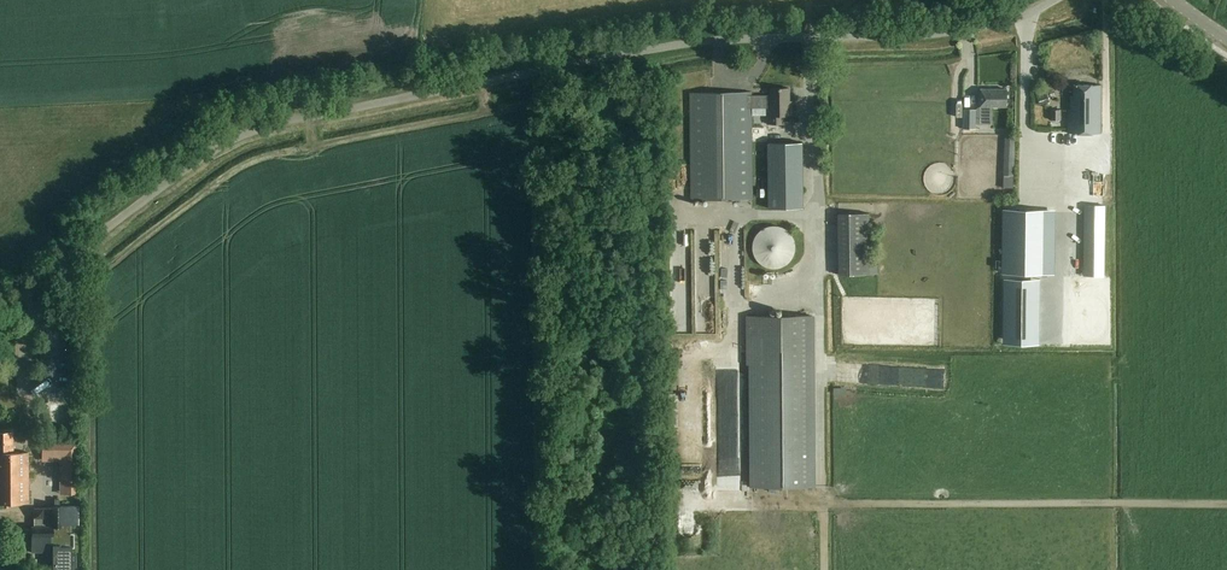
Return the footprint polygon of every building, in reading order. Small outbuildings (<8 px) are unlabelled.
[(1101,134),(1101,85),(1074,85),(1074,99),(1071,99),(1071,110),(1069,110),(1069,134),(1101,134)] [(790,106),(789,88),(771,88),(771,95),(752,96),(752,92),(691,93),(692,200),(753,199),(752,108),(771,108),(771,115),(768,116),(768,124),(784,124),(784,116),(792,116),(792,106),(790,106)] [(1007,107),(1007,90),(980,90),(980,107),(1007,107)] [(1050,101),(1048,94),(1038,98),(1041,105),(1050,101)] [(977,129),(977,110),(964,110),(964,129),(977,129)] [(1061,120),(1062,110),(1051,110),(1051,120),(1061,120)] [(769,209),(805,209),(804,144),(769,144),(769,209)] [(1013,183),(1013,144),(1004,144),(1004,183),(1013,183)] [(1083,205),(1083,277),(1105,277),(1105,205),(1083,205)] [(1005,211),(1004,273),(1049,273),(1049,212),(1005,211)] [(839,215),(839,275),(869,274),(869,215),(839,215)] [(775,269),(777,269),(780,268),(783,267),(785,266),(787,265),(790,263),(791,261),(793,258),(794,256),(795,253),(796,251),(796,248),(796,245),(795,242),(794,240),(793,237),(791,235),(790,233),(787,231),(785,229),(783,228),(780,227),(777,227),(775,227),(772,227),(769,227),(766,228),(764,229),(762,231),(760,233),(758,235),(756,237),(755,240),(754,242),(754,245),(753,248),(754,250),(754,253),(755,256),(756,258),(758,261),(760,263),(762,265),(764,266),(766,267),(769,268),(772,269),(775,269)] [(1034,295),(1073,294),(1072,280),(1033,281),(1034,295)] [(1036,310),(1047,309),(1047,295),(1035,295),(1036,310)] [(751,488),(816,486),(813,316),(747,317),(747,364),(750,363),(751,488)] [(692,332),(675,334),(676,345),(693,343),(692,332)] [(28,451),(13,451),(13,431),(0,431),(0,503),(28,503),(28,451)] [(63,457),(63,460),(63,482),(72,482),(75,482),(75,460),(75,457),(75,444),(72,444),(63,444),(60,444),(42,444),(42,458),(60,457),(63,457)] [(60,486),(61,461),(42,461),(42,485),(60,486)] [(54,506),(51,506),(51,508),(34,508),(34,518),(35,518),(35,526),(32,526),(32,529),(25,529),(25,533),(32,533),(32,553),(51,552),(51,545),(53,545),(53,569),(76,569),(76,553),(72,553),(72,525),(79,525),(79,505),(59,506),(59,499),(54,499),(54,506)]
